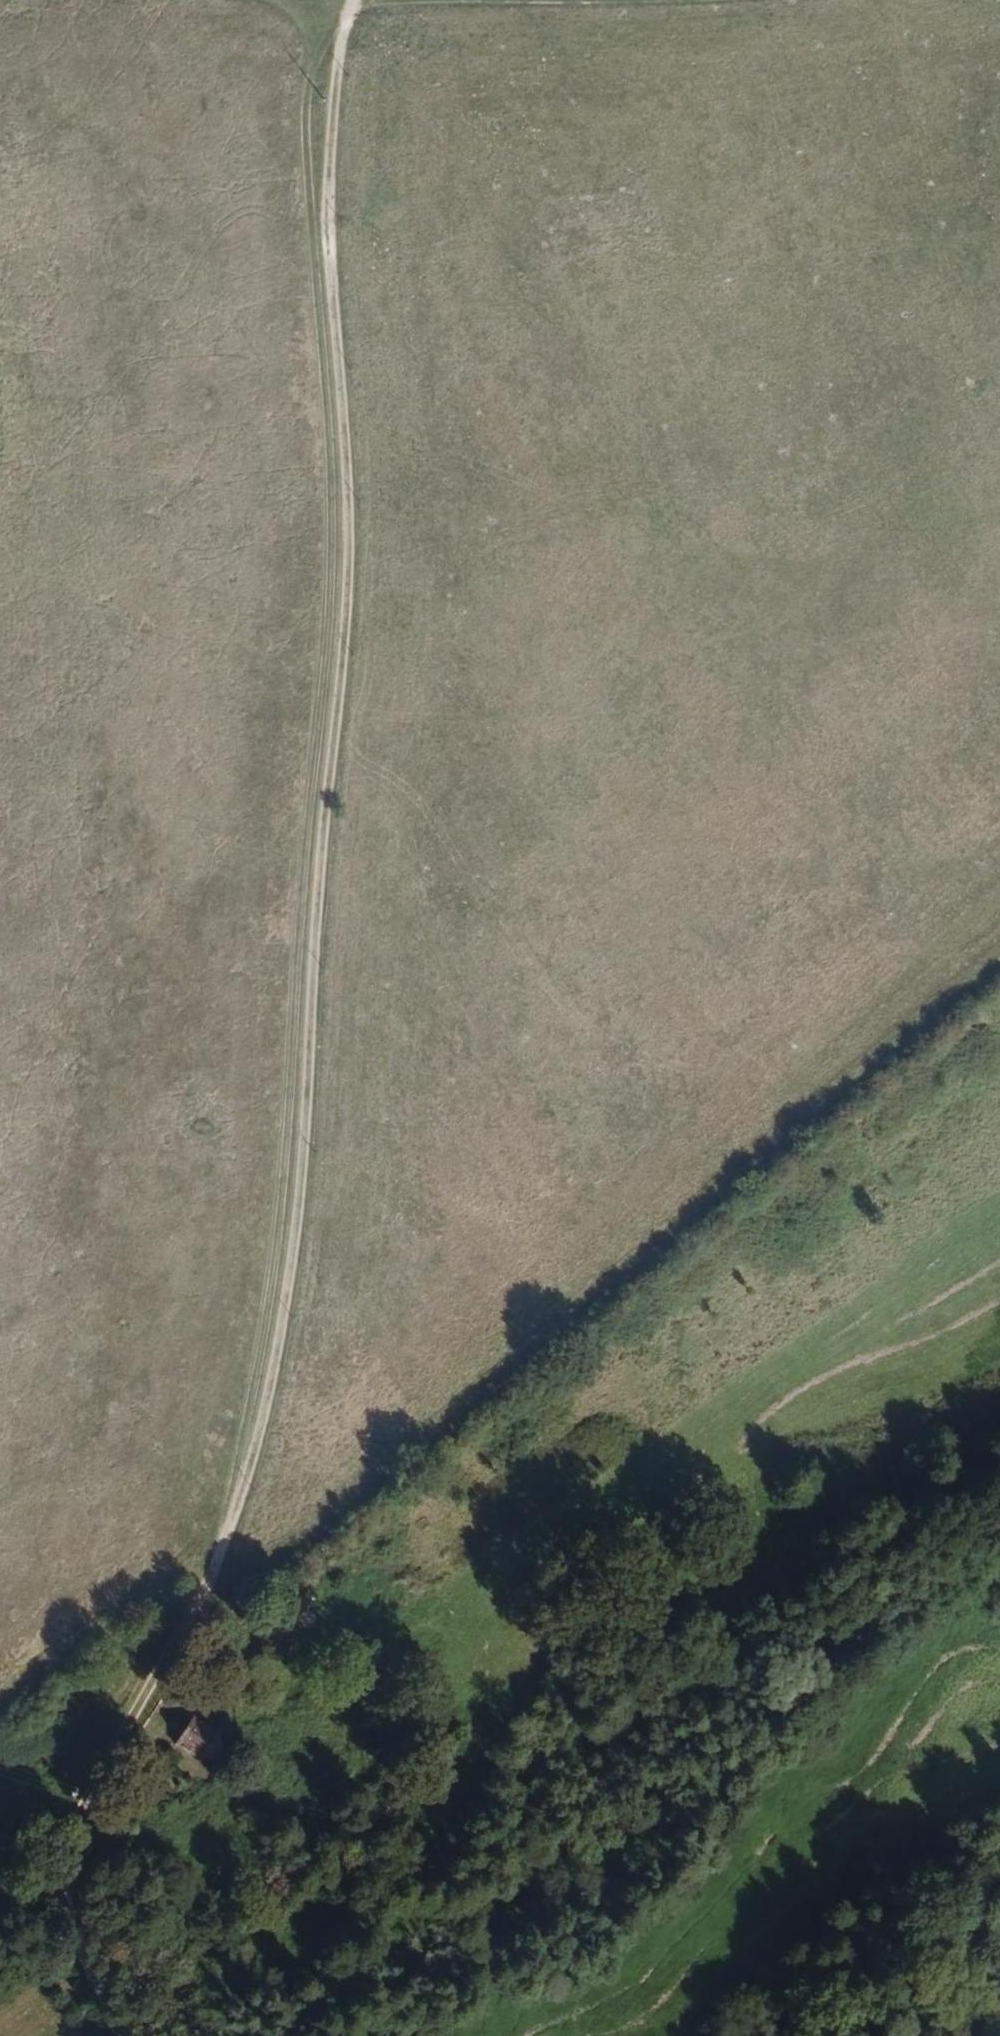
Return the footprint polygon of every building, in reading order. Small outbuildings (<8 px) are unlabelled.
[(226,1749),(193,1727),(182,1744),(205,1760),(200,1766),(206,1770),(211,1763),(217,1766),(226,1749)]
